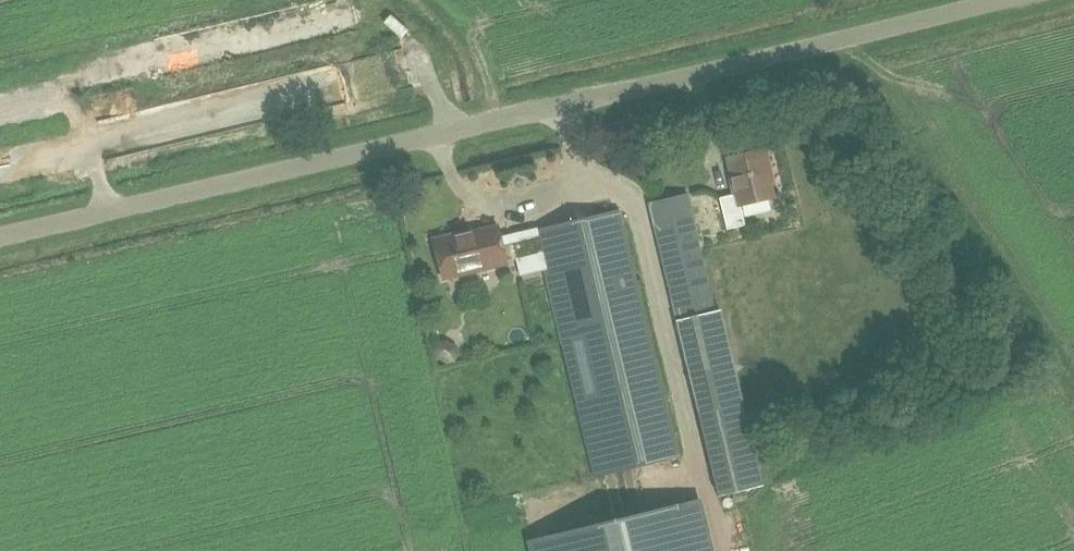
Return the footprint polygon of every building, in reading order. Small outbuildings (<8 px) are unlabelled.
[(1,127),(11,127),(10,105),(0,106),(1,127)] [(741,204),(774,196),(768,173),(771,172),(766,149),(728,157),(737,193),(720,197),(727,229),(745,225),(741,204)] [(677,320),(716,312),(687,194),(649,203),(677,320)] [(520,275),(545,269),(536,234),(514,240),(512,234),(501,237),(498,226),(458,236),(458,233),(434,239),(444,278),(507,263),(507,261),(516,259),(520,275)] [(630,374),(624,375),(598,267),(578,272),(579,277),(556,283),(584,398),(589,397),(593,414),(637,403),(630,374)] [(434,350),(435,357),(446,363),(453,361),(456,355),(454,347),(445,342),(438,344),(434,350)]
